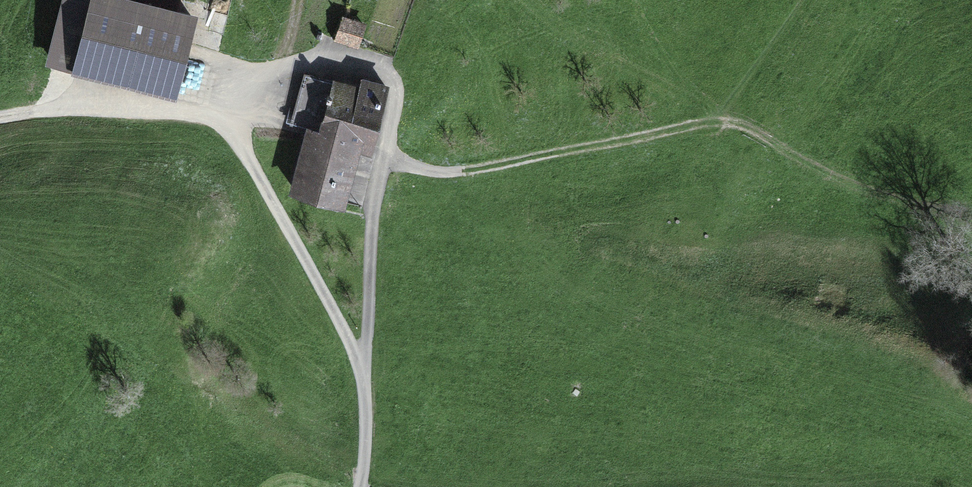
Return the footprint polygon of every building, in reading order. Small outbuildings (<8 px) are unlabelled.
[(129,0),(62,0),(45,67),(177,100),(198,17),(129,0)] [(367,24),(342,16),(334,41),(359,49),(367,24)] [(307,127),(288,196),(345,212),(361,153),(371,156),(390,87),(362,80),(360,86),(333,79),(332,82),(305,74),(291,123),(307,127)]
